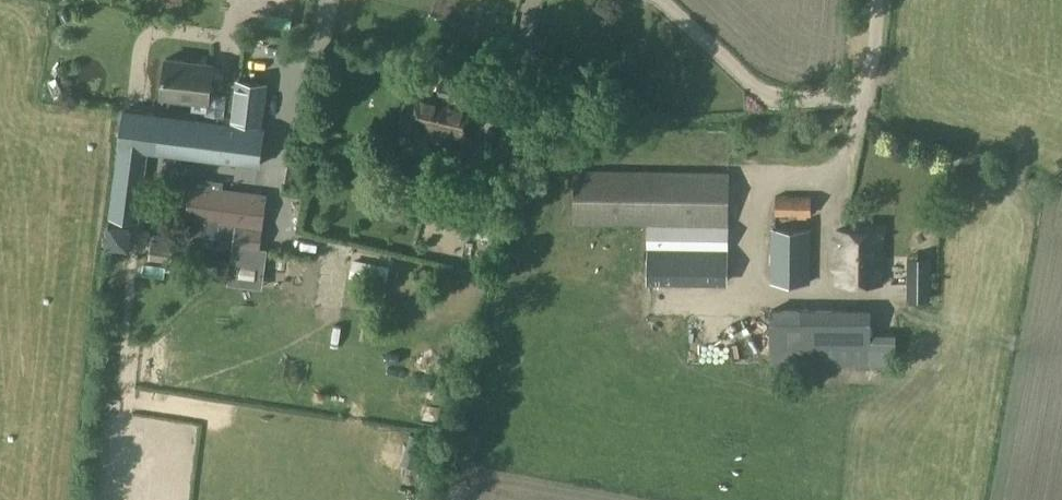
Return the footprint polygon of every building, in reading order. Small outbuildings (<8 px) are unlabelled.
[(167,57),(162,94),(194,98),(192,108),(207,110),(206,112),(224,114),(226,97),(209,95),(213,63),(167,57)] [(420,92),(412,126),(419,128),(418,134),(414,148),(447,155),(450,141),(452,137),(462,139),(470,103),(458,100),(459,97),(461,97),(464,85),(439,79),(438,84),(438,87),(436,92),(439,92),(438,96),(420,92)] [(267,83),(238,80),(233,119),(262,123),(267,83)] [(503,187),(525,129),(533,110),(512,102),(504,121),(505,121),(489,162),(491,163),(484,180),(503,187)] [(119,147),(258,164),(263,127),(124,110),(119,147)] [(577,168),(576,221),(649,222),(728,224),(729,172),(577,168)] [(263,229),(268,194),(191,183),(186,219),(191,220),(189,232),(217,236),(218,223),(263,229)] [(811,193),(775,192),(776,215),(811,215),(811,193)] [(107,245),(108,245),(127,247),(127,248),(128,248),(129,247),(128,247),(130,227),(131,227),(131,226),(130,226),(110,224),(109,224),(109,225),(110,225),(107,244),(107,245)] [(771,282),(811,282),(811,227),(771,227),(771,282)] [(235,246),(259,251),(262,233),(238,229),(235,246)] [(883,281),(883,229),(836,229),(836,239),(832,239),(832,259),(836,259),(836,281),(883,281)] [(883,279),(905,280),(905,265),(884,264),(883,279)] [(931,281),(931,271),(922,270),(918,270),(907,270),(907,285),(926,285),(928,285),(931,285),(931,282),(931,281)] [(870,308),(769,308),(768,363),(870,364),(870,308)]
